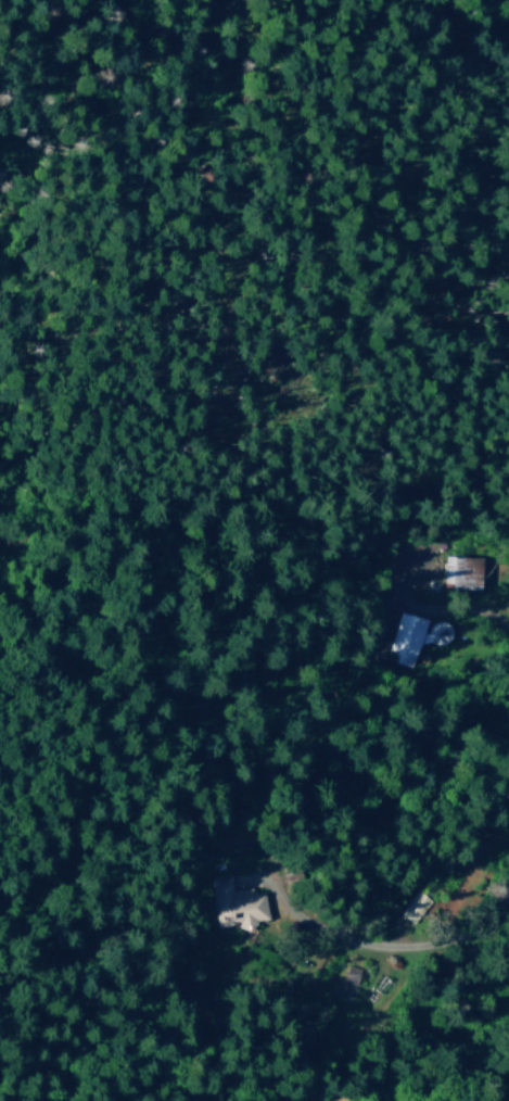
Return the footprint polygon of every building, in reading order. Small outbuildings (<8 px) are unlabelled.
[(478,556),(440,555),(439,588),(477,589),(478,556)] [(205,876),(214,927),(234,923),(235,926),(264,921),(259,891),(250,893),(249,886),(229,890),(226,873),(205,876)] [(396,912),(410,925),(431,903),(416,890),(396,912)]
